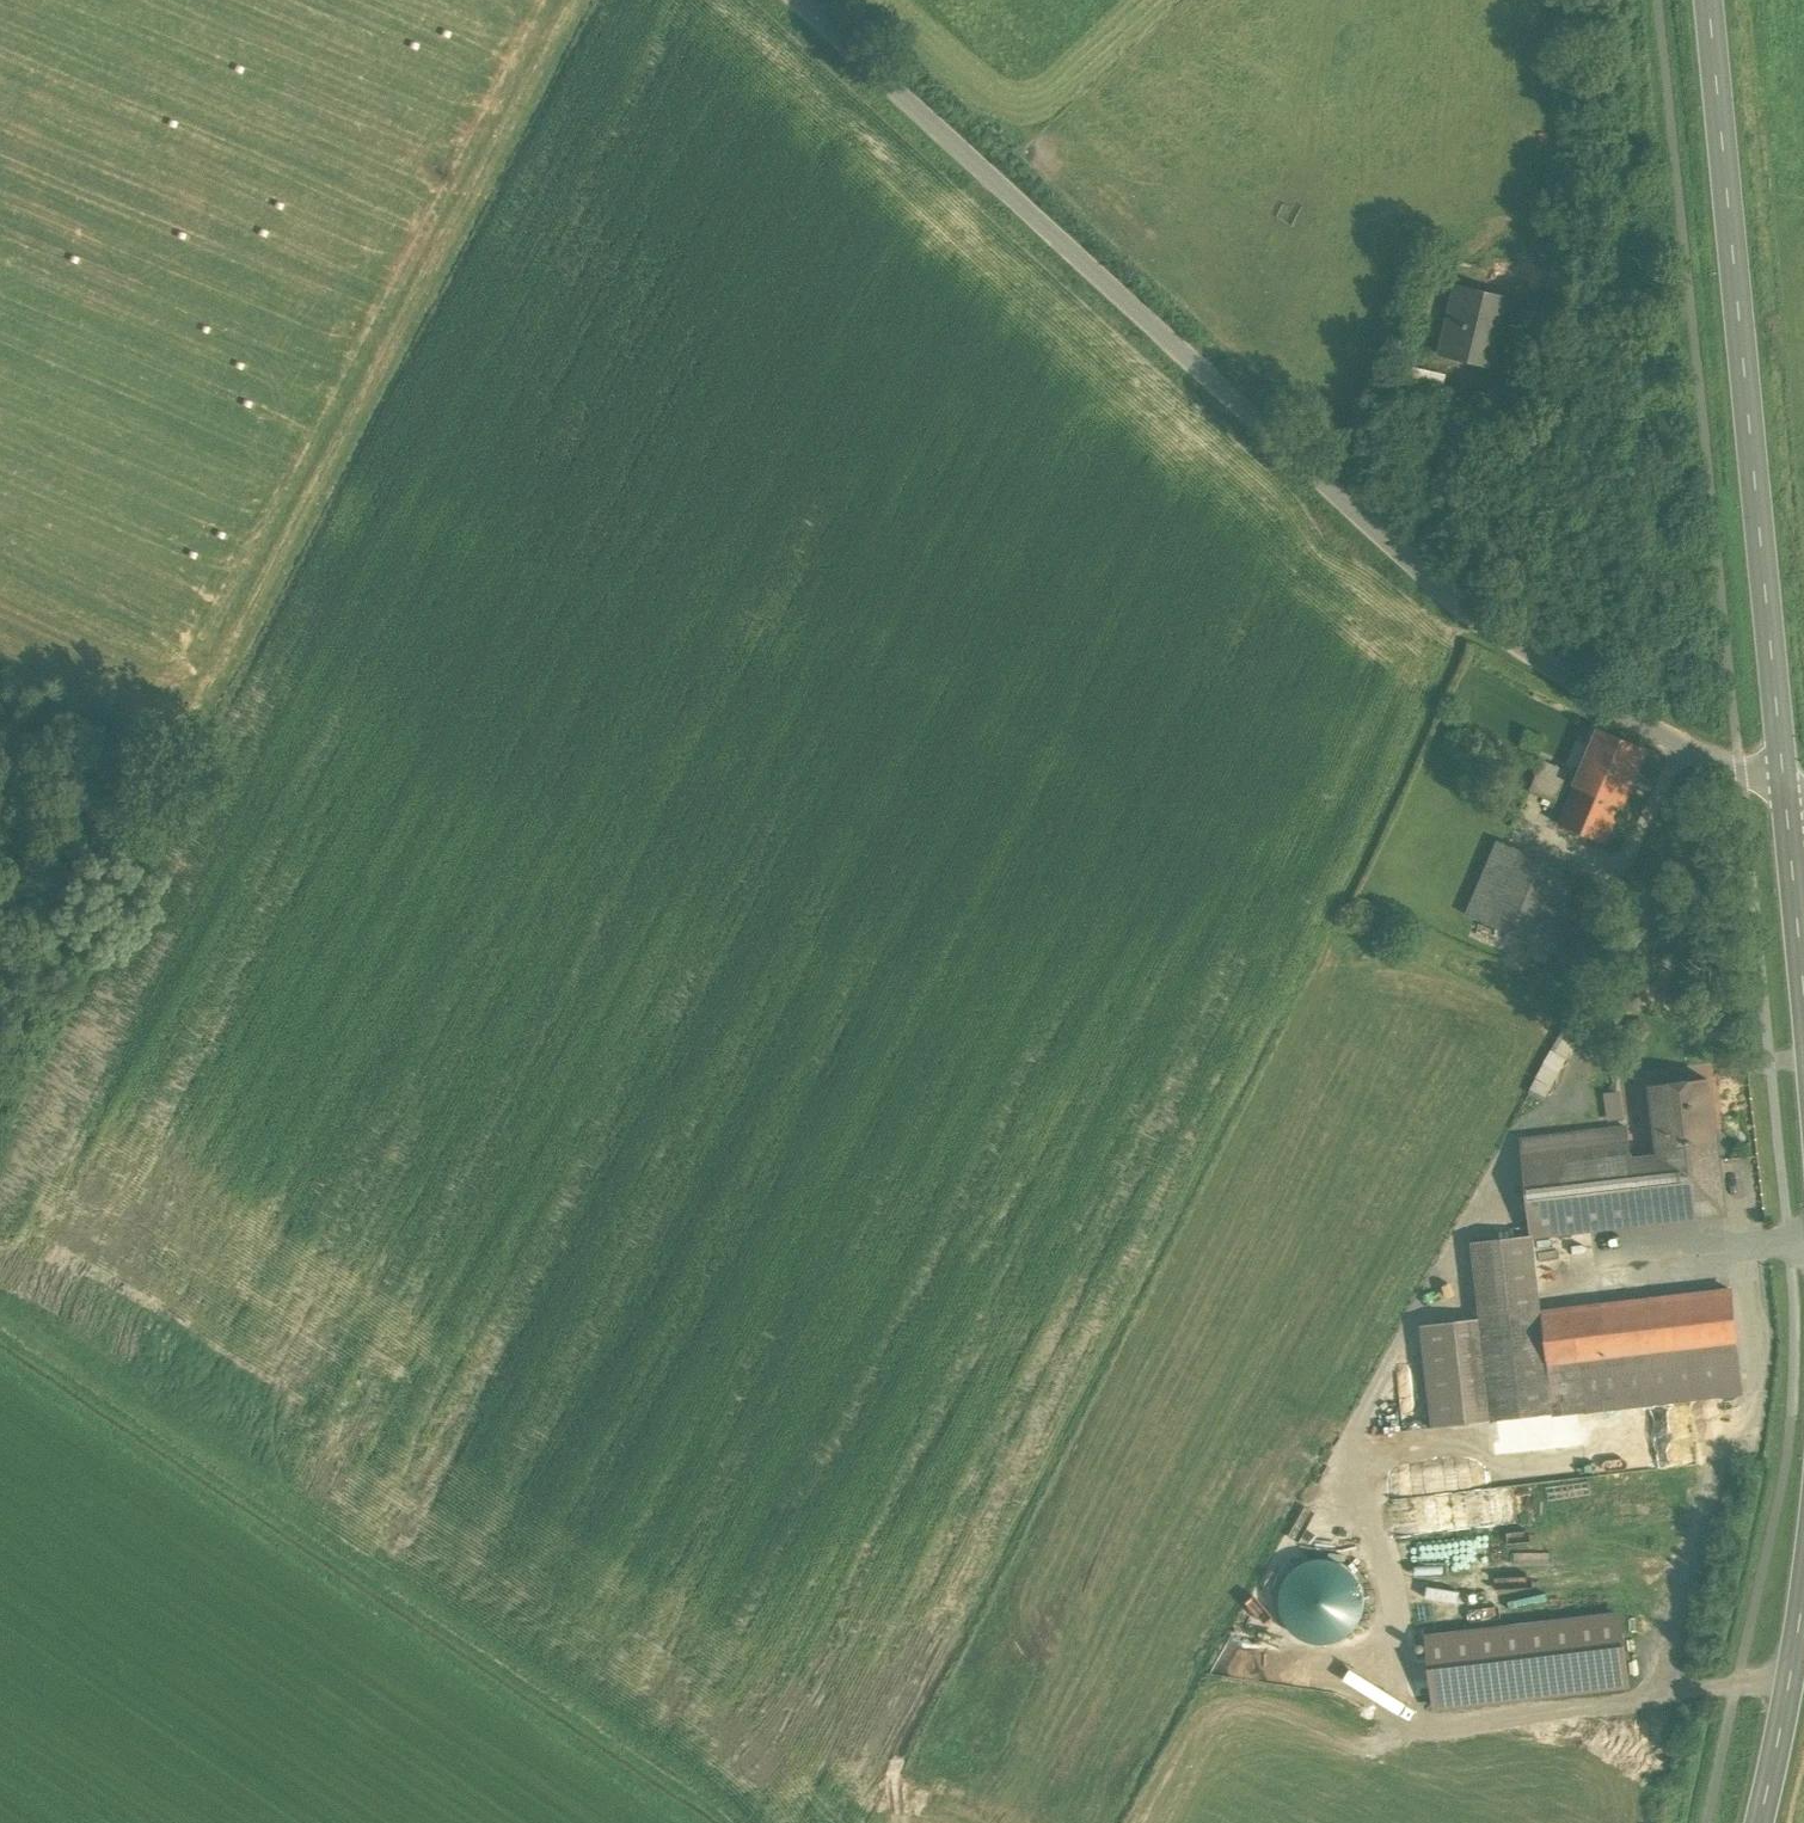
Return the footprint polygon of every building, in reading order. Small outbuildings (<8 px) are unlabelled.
[(1514,298),(1459,285),(1442,356),(1498,369),(1514,298)] [(1601,731),(1560,824),(1605,843),(1645,750),(1601,731)] [(1543,761),(1530,790),(1557,802),(1570,772),(1543,761)] [(1597,879),(1503,840),(1473,913),(1567,952),(1597,879)] [(1554,1098),(1583,1025),(1565,1018),(1536,1091),(1554,1098)] [(1660,1162),(1717,1155),(1709,1080),(1651,1086),(1659,1155),(1660,1162)] [(1609,1118),(1627,1117),(1625,1088),(1607,1090),(1609,1118)] [(1724,1214),(1717,1155),(1660,1162),(1659,1155),(1630,1158),(1627,1127),(1521,1139),(1532,1235),(1532,1236),(1724,1214)] [(1532,1236),(1532,1235),(1472,1241),(1481,1319),(1422,1326),(1433,1427),(1742,1391),(1731,1290),(1541,1312),(1532,1236)] [(1338,1562),(1330,1561),(1316,1563),(1304,1569),(1299,1574),(1292,1586),(1289,1601),(1292,1614),(1299,1626),(1309,1634),(1318,1638),(1332,1639),(1349,1634),(1360,1624),(1367,1612),(1368,1592),(1361,1577),(1351,1567),(1338,1562)] [(1620,1573),(1524,1578),(1526,1607),(1621,1602),(1620,1573)] [(1564,1607),(1530,1609),(1531,1617),(1564,1615),(1564,1607)] [(1428,1639),(1436,1707),(1625,1684),(1616,1615),(1428,1639)]
